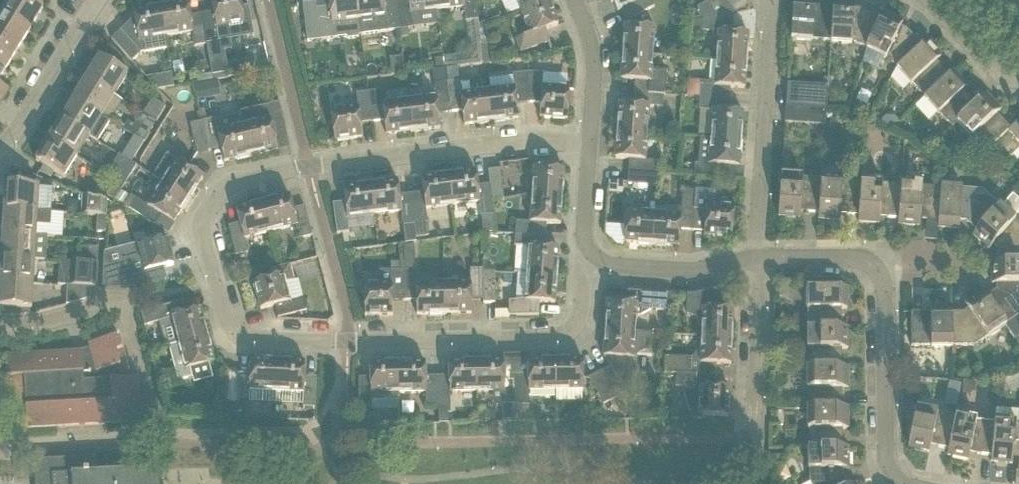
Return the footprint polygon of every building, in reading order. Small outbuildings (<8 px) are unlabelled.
[(42,9),(28,0),(7,0),(6,2),(2,0),(0,0),(0,12),(29,30),(42,9)] [(42,9),(42,8),(34,3),(36,0),(28,0),(42,9)] [(241,7),(240,0),(211,0),(213,12),(202,14),(207,44),(254,36),(249,6),(241,7)] [(361,33),(359,20),(356,0),(328,0),(329,6),(317,8),(316,1),(302,3),(307,41),(346,36),(348,39),(357,37),(359,35),(361,35),(361,33)] [(384,1),(384,0),(356,0),(359,20),(361,33),(400,28),(396,0),(388,0),(384,1)] [(437,12),(436,0),(396,0),(400,28),(412,27),(411,15),(437,12)] [(437,12),(464,8),(465,21),(478,19),(476,0),(436,0),(437,12)] [(558,25),(548,0),(546,0),(519,10),(528,36),(515,40),(520,52),(549,41),(545,30),(558,25)] [(519,10),(546,0),(515,0),(519,10)] [(610,2),(613,1),(617,11),(621,9),(638,0),(610,0),(610,2)] [(654,6),(651,0),(638,0),(621,9),(627,20),(654,6)] [(708,2),(697,7),(702,19),(734,12),(727,0),(708,0),(708,2)] [(815,0),(793,0),(790,39),(810,40),(811,37),(829,38),(829,42),(831,42),(834,1),(833,1),(833,7),(814,6),(815,0)] [(854,8),(855,3),(834,1),(831,42),(850,44),(851,39),(865,46),(864,49),(866,50),(884,12),(883,12),(883,14),(872,9),(870,13),(861,8),(854,8)] [(202,14),(190,16),(187,2),(160,7),(166,38),(191,33),(193,46),(207,44),(202,14)] [(165,38),(166,38),(160,7),(133,11),(134,17),(111,38),(131,61),(139,54),(166,49),(165,38)] [(17,50),(29,30),(0,12),(0,40),(17,50)] [(748,33),(732,32),(734,12),(702,19),(694,20),(694,31),(716,32),(715,59),(746,61),(748,33)] [(901,26),(903,22),(884,12),(866,50),(885,58),(887,54),(898,66),(924,42),(917,34),(914,37),(906,29),(901,26)] [(484,64),(489,63),(484,21),(479,22),(479,25),(484,64)] [(484,64),(479,25),(479,22),(465,23),(468,48),(442,56),(444,68),(484,64)] [(656,27),(644,26),(624,25),(622,52),(654,55),(656,27)] [(4,71),(17,50),(0,40),(0,68),(4,71)] [(936,61),(941,57),(926,41),(924,42),(898,66),(896,68),(924,98),(954,71),(953,70),(949,74),(936,61)] [(114,50),(107,61),(125,72),(129,67),(114,50)] [(653,70),(654,55),(622,52),(620,80),(634,81),(633,93),(664,95),(665,95),(667,71),(653,70)] [(87,78),(114,95),(127,73),(125,72),(107,61),(95,54),(82,76),(86,79),(86,78),(87,78)] [(744,88),(746,61),(715,59),(714,82),(699,81),(699,97),(730,99),(730,87),(744,88)] [(964,90),(968,86),(954,71),(924,98),(938,113),(939,111),(953,126),(987,95),(986,94),(976,104),(964,90)] [(516,104),(528,103),(528,72),(511,74),(512,87),(487,90),(491,121),(518,118),(516,104)] [(542,87),(543,73),(531,72),(528,72),(528,103),(540,103),(539,117),(567,119),(569,89),(542,87)] [(75,87),(70,96),(74,99),(102,116),(114,95),(87,78),(86,78),(86,79),(80,89),(75,87)] [(216,80),(208,82),(210,96),(219,94),(216,80)] [(487,90),(461,93),(459,80),(447,81),(450,112),(462,111),(464,124),(491,121),(487,90)] [(687,80),(686,96),(699,97),(699,81),(687,80)] [(438,114),(450,112),(447,81),(434,83),(435,97),(409,100),(413,131),(440,127),(438,114)] [(3,99),(9,89),(0,84),(0,98),(3,99)] [(828,86),(807,85),(787,84),(786,107),(826,110),(828,86)] [(409,100),(381,104),(380,90),(368,91),(372,122),(384,120),(386,134),(413,131),(409,100)] [(360,123),(372,122),(368,91),(356,93),(357,107),(330,111),(334,140),(362,137),(360,123)] [(663,107),(664,95),(633,93),(633,105),(619,104),(617,131),(648,133),(650,106),(663,107)] [(996,114),(1001,110),(987,95),(953,126),(956,123),(965,134),(968,132),(985,150),(1007,130),(1007,131),(1010,128),(996,114)] [(729,111),(730,99),(699,97),(698,109),(711,109),(709,137),(741,139),(742,112),(729,111)] [(110,121),(102,116),(74,99),(67,110),(63,107),(57,117),(61,119),(89,136),(98,141),(110,121)] [(156,121),(165,107),(157,102),(149,115),(142,111),(142,112),(156,121)] [(274,135),(286,132),(279,102),(266,105),(240,111),(243,126),(250,155),(277,148),(274,135)] [(825,126),(826,110),(786,107),(785,123),(805,124),(825,126)] [(250,155),(243,126),(240,111),(239,112),(240,115),(214,121),(214,119),(202,121),(209,151),(221,148),(224,161),(250,155)] [(144,142),(156,121),(142,112),(134,125),(127,121),(122,129),(134,136),(135,137),(144,142)] [(98,141),(89,136),(61,119),(54,130),(50,128),(44,137),(76,156),(88,136),(97,142),(98,141)] [(1010,128),(1007,131),(1018,144),(1018,120),(1010,128)] [(197,154),(209,151),(202,121),(190,124),(197,154)] [(646,160),(648,133),(617,131),(615,158),(629,159),(628,171),(658,173),(659,161),(646,160)] [(134,136),(121,157),(128,160),(131,162),(135,156),(144,142),(135,137),(134,136)] [(62,177),(76,156),(44,137),(39,146),(43,148),(36,161),(44,166),(39,172),(50,178),(54,172),(62,177)] [(694,163),(693,176),(704,177),(724,178),(725,166),(739,167),(741,139),(709,137),(708,164),(698,163),(694,163)] [(202,176),(185,165),(166,153),(152,176),(188,199),(202,176)] [(982,162),(978,158),(970,165),(981,168),(982,162)] [(124,186),(136,166),(128,160),(115,181),(124,186)] [(562,197),(564,170),(534,168),(532,195),(562,197)] [(504,200),(502,189),(500,169),(488,170),(489,184),(492,201),(504,200)] [(657,186),(658,173),(628,171),(627,184),(657,186)] [(489,184),(478,185),(476,172),(448,175),(453,206),(479,203),(481,216),(493,215),(491,201),(492,201),(489,184)] [(425,209),(453,206),(448,175),(421,178),(423,192),(411,194),(415,224),(426,222),(425,209)] [(822,178),(801,177),(781,175),(778,216),(800,217),(800,211),(818,213),(818,219),(822,178)] [(136,199),(129,209),(138,214),(155,225),(161,215),(173,222),(188,199),(152,176),(151,177),(161,183),(147,205),(136,199)] [(858,221),(861,181),(822,178),(818,219),(840,220),(840,214),(858,215),(858,221)] [(609,180),(608,192),(622,193),(623,181),(609,180)] [(116,200),(121,191),(124,186),(115,181),(107,195),(116,200)] [(398,181),(370,185),(374,216),(401,212),(402,225),(415,224),(411,194),(399,195),(398,181)] [(898,224),(901,183),(861,181),(858,221),(879,223),(880,217),(898,218),(898,224)] [(938,227),(941,186),(901,183),(898,224),(919,226),(920,220),(938,221),(938,227)] [(38,187),(24,186),(6,185),(4,210),(37,212),(51,213),(51,212),(37,211),(38,187)] [(347,219),(374,216),(370,185),(343,188),(345,202),(332,203),(337,233),(349,232),(347,219)] [(961,190),(962,188),(941,186),(938,227),(959,229),(960,221),(966,221),(976,230),(972,235),(973,235),(1000,204),(999,204),(998,206),(981,191),(961,190)] [(695,190),(682,189),(680,215),(654,214),(652,244),(679,246),(680,229),(692,230),(693,221),(695,190)] [(718,207),(716,191),(695,190),(693,221),(692,230),(704,231),(704,236),(731,238),(733,221),(741,222),(742,209),(734,208),(718,207)] [(107,200),(94,199),(82,194),(80,214),(97,215),(106,216),(107,200)] [(507,224),(507,230),(514,230),(514,233),(545,236),(546,223),(560,224),(562,197),(532,195),(530,222),(515,221),(515,224),(507,224)] [(304,206),(293,209),(289,196),(263,203),(270,232),(288,227),(292,230),(294,230),(298,230),(300,239),(312,235),(304,206)] [(244,239),(270,232),(263,203),(236,209),(240,223),(228,226),(235,255),(247,252),(244,239)] [(1015,218),(1000,204),(973,235),(989,249),(992,245),(997,249),(997,262),(991,262),(991,263),(1018,262),(1018,224),(1014,219),(1015,218)] [(51,213),(37,212),(4,210),(3,234),(35,236),(36,224),(50,226),(51,213)] [(654,214),(646,213),(626,212),(624,242),(652,244),(654,214)] [(105,232),(106,216),(97,215),(96,232),(105,232)] [(514,233),(513,245),(516,245),(514,273),(517,273),(526,274),(556,276),(558,248),(544,248),(545,236),(514,233)] [(47,237),(35,236),(3,234),(2,257),(2,258),(34,260),(34,259),(45,260),(47,237)] [(103,265),(102,287),(125,289),(167,279),(164,267),(173,265),(170,252),(171,252),(168,239),(167,239),(166,238),(137,245),(122,249),(126,265),(119,266),(103,265)] [(98,247),(89,247),(81,246),(80,262),(97,263),(98,247)] [(0,282),(32,284),(34,260),(2,258),(2,257),(0,257),(0,282)] [(97,263),(80,262),(69,262),(67,286),(91,287),(91,286),(97,277),(97,263)] [(392,301),(404,300),(403,262),(391,262),(391,271),(378,271),(378,285),(364,285),(364,315),(392,315),(392,301)] [(404,262),(403,262),(404,300),(416,300),(416,314),(444,314),(443,283),(415,283),(414,262),(404,262)] [(1018,314),(1018,262),(991,263),(992,284),(996,284),(996,290),(986,296),(983,292),(982,292),(1005,324),(1018,314)] [(285,283),(294,280),(290,265),(269,270),(271,277),(254,282),(261,309),(274,306),(277,318),(307,310),(304,298),(290,302),(285,283)] [(482,273),(481,273),(481,268),(469,268),(470,282),(443,283),(444,314),(471,313),(471,299),(483,299),(482,273)] [(495,303),(495,283),(495,273),(482,273),(483,299),(483,303),(495,303)] [(539,315),(539,302),(554,303),(556,276),(526,274),(524,300),(508,301),(509,316),(539,315)] [(847,287),(839,287),(839,279),(805,279),(805,287),(806,287),(806,328),(847,328),(847,327),(841,327),(841,309),(847,309),(847,287)] [(32,284),(0,282),(0,285),(0,307),(31,309),(32,284)] [(90,299),(91,287),(67,286),(66,305),(90,299)] [(719,298),(725,294),(724,289),(693,296),(688,296),(687,315),(701,321),(700,336),(731,337),(732,310),(719,309),(719,298)] [(669,307),(670,294),(622,291),(621,303),(607,302),(605,329),(635,331),(636,316),(640,316),(652,310),(652,306),(669,307)] [(974,345),(1005,324),(982,292),(965,304),(968,308),(963,312),(952,312),(952,306),(951,306),(951,347),(974,345)] [(148,311),(141,313),(144,326),(171,318),(178,344),(207,336),(200,309),(187,313),(183,301),(160,307),(148,311)] [(930,347),(951,347),(951,306),(930,306),(930,312),(911,312),(911,346),(930,346),(930,347)] [(841,349),(847,349),(847,328),(806,328),(807,368),(848,367),(842,367),(841,349)] [(635,332),(635,331),(605,329),(603,356),(605,357),(610,366),(600,372),(614,398),(625,393),(623,389),(631,385),(634,353),(639,353),(649,348),(650,333),(635,332)] [(137,378),(130,379),(119,336),(89,344),(90,348),(81,350),(81,352),(4,356),(5,377),(24,376),(25,397),(17,397),(19,428),(140,421),(137,378)] [(178,344),(168,347),(178,381),(192,378),(190,369),(209,363),(214,362),(218,361),(216,354),(211,351),(207,336),(178,344)] [(730,364),(731,337),(700,336),(700,351),(697,351),(691,358),(665,357),(665,374),(685,374),(716,376),(716,364),(730,364)] [(556,390),(583,390),(582,359),(555,360),(556,390)] [(248,418),(248,404),(249,390),(276,391),(278,361),(250,360),(250,374),(237,373),(236,404),(235,417),(248,418)] [(529,390),(556,390),(555,360),(528,361),(528,375),(516,375),(517,422),(529,422),(529,390)] [(304,376),(305,363),(278,361),(276,391),(303,393),(302,407),(315,407),(317,377),(304,376)] [(450,392),(477,391),(476,361),(449,362),(449,376),(437,376),(438,406),(450,406),(450,392)] [(504,361),(476,361),(477,391),(491,391),(501,391),(502,409),(502,422),(504,422),(508,422),(517,422),(516,375),(504,375),(504,361)] [(437,376),(425,376),(425,362),(398,363),(398,393),(398,401),(399,401),(398,393),(425,392),(425,407),(438,406),(437,376)] [(398,401),(398,393),(398,363),(370,363),(370,377),(358,377),(359,408),(371,408),(371,407),(375,401),(398,401)] [(842,389),(848,388),(848,367),(807,368),(807,408),(848,407),(842,407),(842,389)] [(784,384),(784,372),(771,371),(771,384),(784,384)] [(223,416),(235,417),(236,404),(237,373),(225,372),(223,416)] [(603,404),(614,398),(600,372),(589,377),(603,404)] [(716,376),(685,374),(665,374),(676,375),(676,387),(682,388),(692,419),(702,420),(703,415),(728,416),(729,388),(715,388),(716,376)] [(842,429),(848,429),(848,407),(807,408),(808,448),(848,447),(842,447),(842,429)] [(937,412),(938,411),(916,407),(908,447),(929,451),(930,445),(948,449),(947,455),(948,455),(956,415),(955,416),(937,412)] [(491,410),(479,411),(479,420),(491,420),(491,410)] [(977,420),(956,415),(948,455),(968,459),(970,452),(976,454),(991,455),(991,461),(995,421),(994,422),(977,420)] [(1016,423),(995,421),(991,461),(1012,463),(1013,457),(1018,458),(1018,424),(1016,424),(1016,423)] [(849,469),(848,447),(808,448),(808,469),(809,469),(809,481),(811,483),(847,483),(843,475),(843,469),(849,469)] [(97,472),(96,457),(34,460),(35,478),(42,477),(42,483),(159,483),(158,469),(97,472)]
